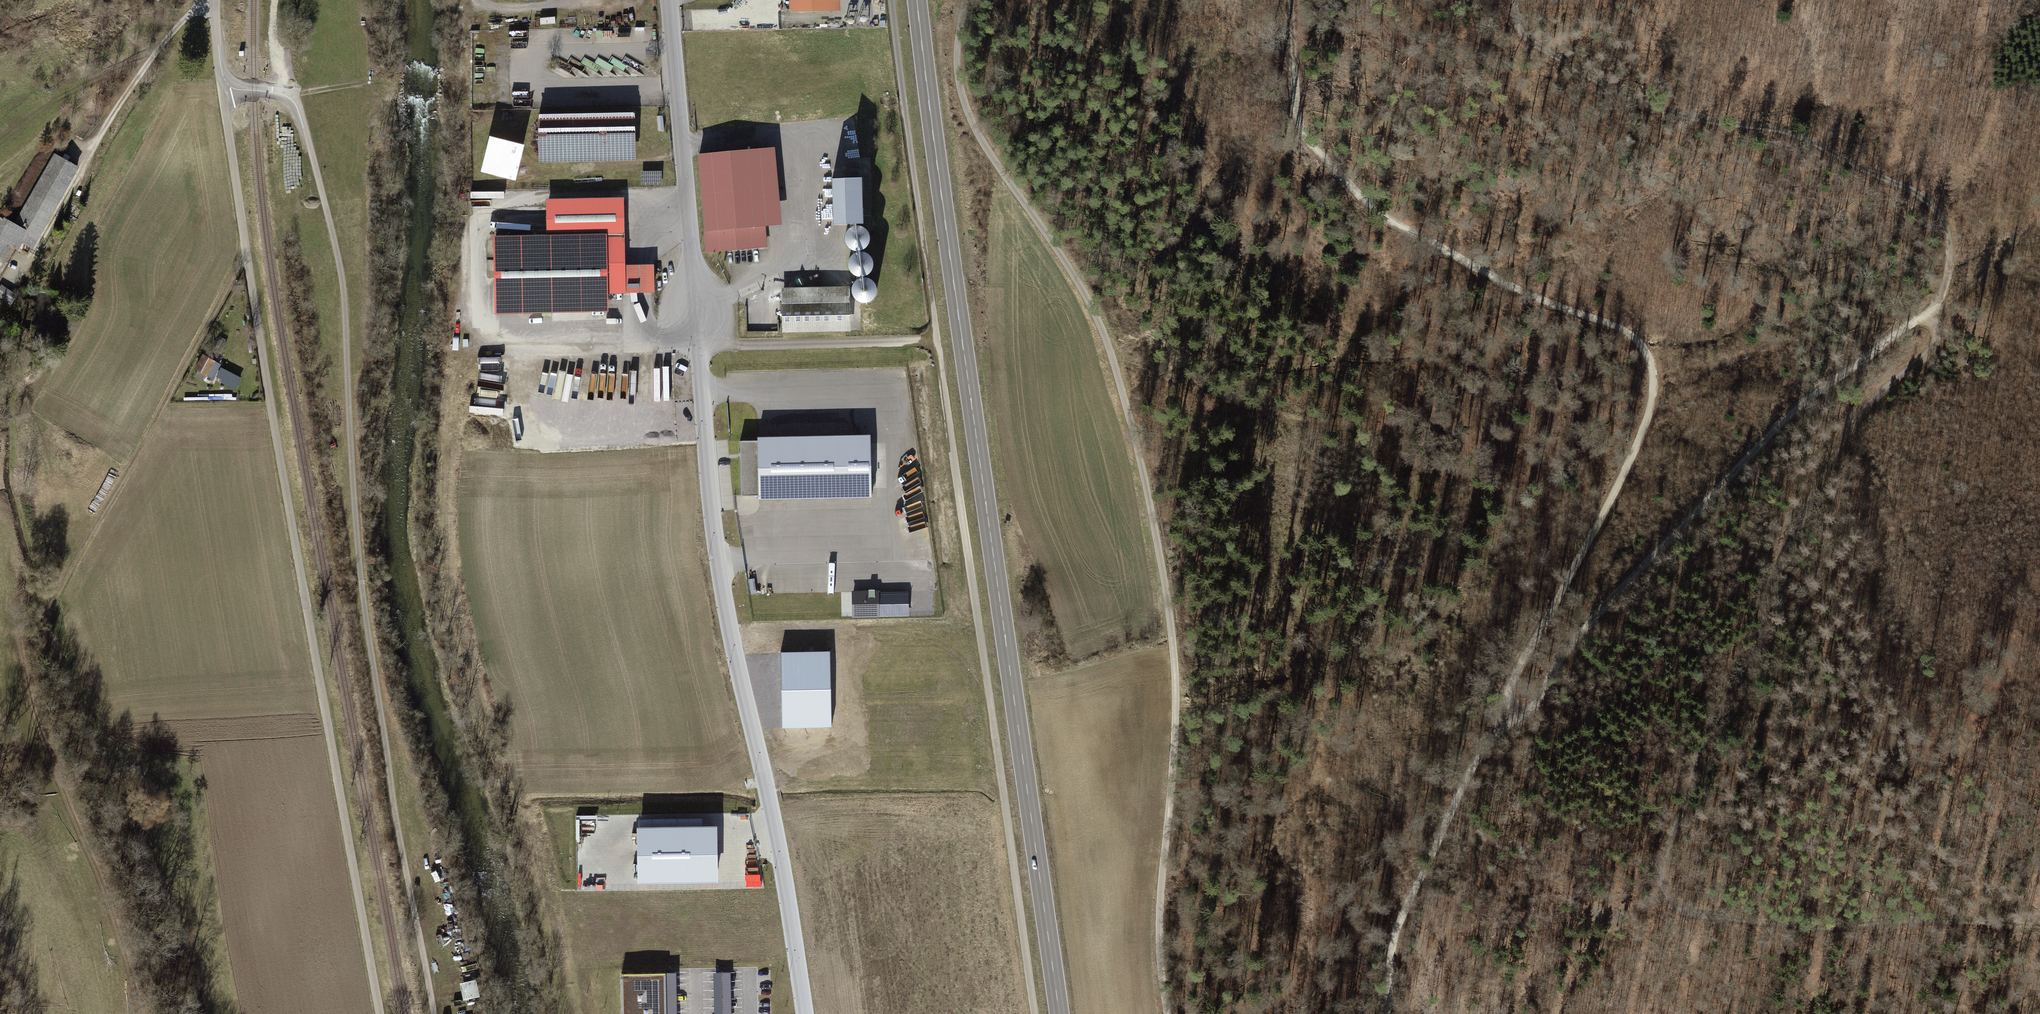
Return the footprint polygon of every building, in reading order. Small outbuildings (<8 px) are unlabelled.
[(786,9),(832,6),(832,0),(785,0),(786,9)] [(634,118),(535,121),(536,162),(635,159),(634,118)] [(517,150),(480,150),(480,181),(517,181),(517,150)] [(766,155),(703,160),(695,161),(701,232),(709,232),(711,251),(765,247),(763,228),(772,227),(766,155)] [(18,249),(28,255),(76,178),(53,164),(16,223),(0,213),(0,279),(18,249)] [(860,186),(820,187),(822,232),(861,231),(860,186)] [(648,269),(618,269),(616,201),(542,202),(542,240),(487,240),(489,315),(600,313),(600,294),(648,294),(648,269)] [(840,284),(780,287),(782,331),(842,328),(840,284)] [(17,294),(1,285),(0,287),(0,297),(12,304),(17,294)] [(221,364),(203,354),(192,374),(210,384),(221,364)] [(871,433),(758,434),(759,496),(872,494),(871,433)] [(832,653),(783,654),(785,730),(834,729),(832,653)] [(638,820),(638,886),(720,886),(720,830),(701,830),(701,820),(638,820)] [(623,972),(624,1013),(674,1013),(673,971),(623,972)] [(732,972),(715,973),(716,1013),(733,1013),(732,972)] [(475,982),(462,984),(464,1000),(477,998),(475,982)]
